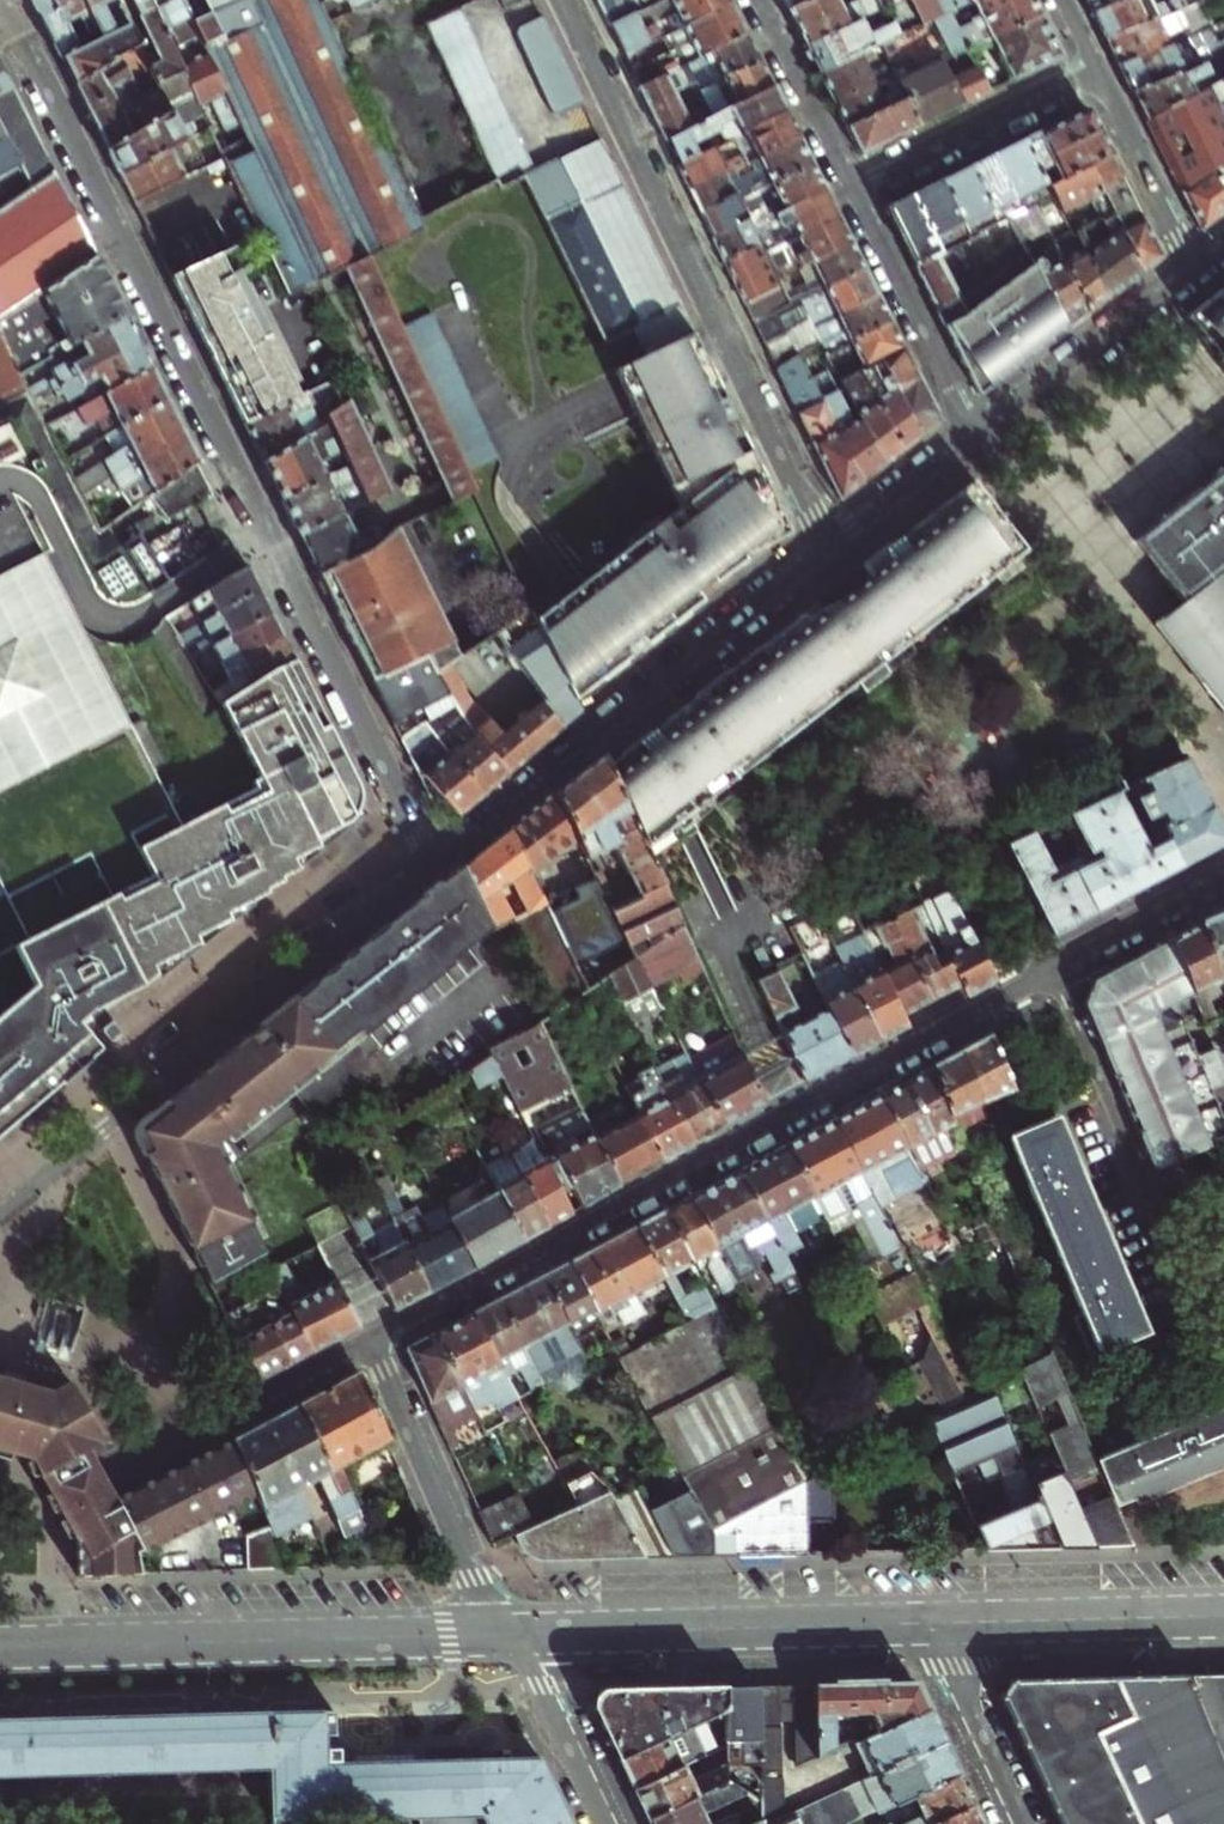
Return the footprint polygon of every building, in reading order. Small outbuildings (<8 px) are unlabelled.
[(82,0),(31,0),(61,60),(99,35),(82,0)] [(116,0),(82,0),(99,35),(61,60),(65,67),(74,85),(136,43),(116,1),(116,0)] [(181,65),(150,0),(129,0),(157,59),(146,64),(147,65),(151,73),(153,78),(181,65)] [(194,26),(182,0),(150,0),(181,65),(196,97),(200,105),(208,101),(226,136),(242,128),(194,26)] [(194,26),(247,1),(246,0),(182,0),(194,26)] [(319,0),(246,0),(247,1),(194,26),(242,128),(248,140),(222,152),(243,196),(289,293),(344,267),(368,256),(426,229),(329,22),(319,0)] [(329,22),(376,0),(319,0),(329,22)] [(528,0),(498,0),(503,11),(528,0)] [(633,3),(632,0),(600,0),(604,10),(613,27),(639,14),(633,3)] [(639,14),(613,27),(627,57),(685,30),(733,8),(730,0),(668,0),(639,14)] [(633,3),(639,14),(668,0),(640,0),(633,3)] [(789,12),(813,0),(783,0),(789,12)] [(830,0),(813,0),(789,12),(798,29),(807,47),(849,27),(905,0),(875,0),(878,6),(860,15),(853,2),(836,10),(830,0)] [(982,0),(947,0),(937,5),(934,0),(909,0),(923,28),(932,24),(954,13),(974,4),(982,0)] [(950,61),(955,59),(963,55),(968,53),(974,50),(993,41),(1042,20),(1032,0),(982,0),(974,4),(981,19),(973,22),(975,25),(958,33),(952,22),(957,20),(954,13),(932,24),(950,61)] [(1092,14),(1129,0),(1085,0),(1092,14)] [(1092,14),(1099,28),(1105,40),(1189,8),(1185,0),(1129,0),(1092,14)] [(1105,40),(1112,53),(1119,67),(1188,36),(1216,24),(1223,20),(1223,0),(1209,0),(1189,8),(1105,40)] [(741,23),(733,8),(685,30),(690,41),(680,46),(678,56),(660,65),(657,59),(633,70),(642,88),(689,66),(748,38),(741,23)] [(645,358),(693,335),(601,142),(533,174),(459,11),(426,27),(501,189),(525,178),(606,346),(609,345),(613,353),(637,341),(645,358)] [(561,117),(583,106),(542,19),(517,30),(516,37),(553,114),(561,117)] [(1042,20),(993,41),(1013,82),(1061,58),(1052,40),(1042,20)] [(1119,67),(1125,80),(1132,93),(1223,49),(1223,20),(1216,24),(1223,37),(1196,50),(1188,36),(1119,67)] [(897,84),(906,102),(918,129),(948,114),(963,106),(942,65),(950,61),(932,24),(923,28),(886,46),(880,49),(888,65),(892,73),(897,84)] [(856,42),(849,27),(807,47),(813,60),(821,76),(862,57),(880,49),(886,46),(879,32),(856,42)] [(755,51),(748,38),(689,66),(702,94),(762,65),(755,51)] [(136,43),(74,85),(83,103),(98,134),(106,150),(169,113),(159,91),(131,107),(119,84),(147,65),(146,64),(136,43)] [(1132,93),(1140,109),(1146,122),(1207,88),(1223,79),(1223,49),(1132,93)] [(974,50),(968,53),(970,58),(976,55),(974,50)] [(973,63),(976,70),(988,94),(1003,87),(988,56),(973,63)] [(870,74),(862,57),(821,76),(827,87),(833,101),(892,73),(888,65),(870,74)] [(961,71),(955,59),(950,61),(942,65),(963,106),(981,98),(988,94),(976,70),(969,74),(966,69),(961,71)] [(0,65),(0,128),(20,166),(31,186),(54,175),(0,65)] [(768,78),(762,65),(702,94),(703,95),(708,107),(714,120),(774,90),(768,78)] [(703,95),(702,94),(689,66),(642,88),(652,110),(668,143),(669,142),(714,120),(708,107),(689,117),(677,93),(686,89),(692,100),(703,95)] [(151,73),(144,76),(149,86),(155,82),(151,73)] [(897,84),(892,73),(833,101),(840,114),(848,129),(889,110),(880,92),(897,84)] [(1207,88),(1223,121),(1223,79),(1207,88)] [(1146,122),(1163,155),(1200,230),(1223,213),(1223,188),(1214,169),(1223,163),(1223,121),(1207,88),(1146,122)] [(714,120),(669,142),(681,166),(700,157),(696,148),(723,135),(727,144),(787,116),(780,102),(774,90),(714,120)] [(196,97),(169,113),(106,150),(112,162),(120,177),(173,142),(189,131),(183,120),(202,108),(200,105),(196,97)] [(889,110),(848,129),(856,144),(862,156),(904,136),(918,129),(906,102),(889,110)] [(1036,164),(1099,130),(1094,121),(1088,109),(1024,141),(1036,164)] [(727,144),(716,150),(727,173),(729,178),(800,143),(794,131),(787,116),(727,144)] [(20,166),(0,128),(0,177),(20,166)] [(1049,189),(1112,157),(1106,145),(1099,130),(1036,164),(1049,189)] [(1036,164),(1024,141),(1011,148),(997,155),(1025,211),(1035,206),(1053,197),(1049,189),(1036,164)] [(186,169),(173,142),(120,177),(125,188),(133,203),(195,173),(191,166),(186,169)] [(807,156),(800,143),(729,178),(740,198),(742,205),(813,170),(807,156)] [(700,157),(681,166),(679,168),(684,180),(690,192),(727,173),(716,150),(700,157)] [(1025,211),(997,155),(983,162),(969,169),(997,225),(1009,219),(1025,211)] [(1100,191),(1122,179),(1117,169),(1112,157),(1049,189),(1053,197),(1062,215),(1078,207),(1090,201),(1088,197),(1100,191)] [(20,166),(0,177),(0,321),(96,259),(77,220),(54,175),(31,186),(20,166)] [(997,225),(969,169),(955,176),(941,183),(971,241),(979,237),(978,235),(997,225)] [(813,170),(742,205),(750,220),(781,205),(786,216),(826,196),(820,183),(813,170)] [(729,178),(727,173),(690,192),(696,203),(702,217),(740,198),(729,178)] [(1122,179),(1100,191),(1143,273),(1154,265),(1162,259),(1122,179)] [(971,241),(941,183),(927,190),(912,197),(939,247),(954,240),(958,247),(971,241)] [(1110,240),(1099,248),(1120,290),(1130,282),(1143,273),(1100,191),(1088,197),(1090,201),(1110,240)] [(833,209),(826,196),(786,216),(755,231),(763,247),(768,257),(839,222),(833,209)] [(939,247),(912,197),(886,210),(900,238),(915,269),(936,258),(943,255),(939,247)] [(742,205),(740,198),(702,217),(707,226),(714,241),(752,223),(750,220),(742,205)] [(1025,211),(1009,219),(1026,251),(1027,254),(1052,241),(1035,206),(1025,211)] [(1068,225),(1082,253),(1106,300),(1113,295),(1120,290),(1099,248),(1083,217),(1079,220),(1076,214),(1080,212),(1078,207),(1062,215),(1065,220),(1071,216),(1074,222),(1068,225)] [(846,236),(839,222),(768,257),(774,270),(780,283),(785,281),(813,267),(852,248),(846,236)] [(755,231),(752,223),(714,241),(719,251),(725,265),(763,247),(755,231)] [(1060,241),(1054,244),(1064,263),(1090,313),(1100,305),(1106,300),(1082,253),(1073,258),(1066,244),(1063,246),(1060,241)] [(774,270),(763,247),(725,265),(730,275),(736,288),(774,270)] [(859,262),(852,248),(813,267),(819,279),(786,295),(793,308),(799,305),(865,274),(859,262)] [(944,327),(979,396),(1025,362),(1045,347),(1067,330),(1032,263),(1027,254),(1026,251),(958,302),(964,316),(944,327)] [(217,254),(169,276),(173,285),(181,301),(191,321),(200,339),(209,356),(218,375),(224,386),(234,408),(243,424),(307,393),(269,316),(250,299),(236,272),(228,276),(217,254)] [(355,291),(379,281),(368,256),(344,267),(355,291)] [(936,258),(915,269),(929,297),(944,327),(964,316),(958,302),(936,258)] [(96,259),(0,321),(0,330),(21,372),(62,350),(125,319),(112,291),(96,259)] [(1039,260),(1032,263),(1067,330),(1080,320),(1090,313),(1064,263),(1045,272),(1046,267),(1043,260),(1039,260)] [(780,283),(774,270),(736,288),(741,297),(746,309),(784,291),(783,287),(780,283)] [(865,274),(799,305),(810,328),(814,334),(878,300),(872,288),(865,274)] [(365,313),(388,302),(379,281),(355,291),(365,313)] [(786,295),(784,291),(746,309),(750,317),(754,325),(793,308),(786,295)] [(1188,321),(1200,335),(1194,340),(1209,358),(1214,354),(1217,358),(1212,363),(1223,378),(1223,293),(1197,313),(1188,321)] [(878,300),(814,334),(820,347),(827,362),(851,348),(891,327),(885,315),(878,300)] [(365,313),(377,337),(399,326),(388,302),(365,313)] [(760,337),(766,349),(810,328),(799,305),(793,308),(754,325),(760,337)] [(464,465),(468,474),(498,461),(432,317),(402,331),(410,349),(421,373),(432,396),(442,418),(452,441),(464,465)] [(133,334),(125,319),(62,350),(66,360),(50,369),(53,375),(29,388),(30,390),(34,397),(138,345),(133,334)] [(377,337),(387,359),(410,349),(402,331),(399,326),(377,337)] [(898,340),(891,327),(851,348),(864,374),(881,365),(892,359),(904,353),(898,340)] [(776,371),(798,360),(820,347),(810,328),(766,349),(769,357),(776,371)] [(30,390),(29,388),(21,372),(0,330),(0,406),(30,390)] [(704,598),(693,584),(699,579),(703,576),(712,569),(720,579),(748,557),(746,553),(771,541),(787,533),(748,450),(750,449),(746,441),(743,434),(741,436),(721,395),(715,398),(711,390),(720,385),(714,372),(709,362),(706,363),(693,335),(645,358),(616,371),(680,507),(660,522),(656,516),(642,527),(646,533),(535,620),(574,701),(597,683),(674,622),(670,616),(686,604),(690,609),(704,598)] [(145,358),(138,345),(34,397),(39,409),(63,396),(67,405),(84,396),(88,405),(152,372),(145,358)] [(387,359),(398,383),(421,373),(410,349),(387,359)] [(919,384),(904,353),(892,359),(906,386),(901,389),(894,377),(886,375),(921,441),(930,435),(941,427),(919,384)] [(785,389),(807,378),(798,360),(776,371),(780,380),(785,389)] [(921,441),(886,375),(881,365),(864,374),(860,377),(864,385),(874,380),(884,400),(875,405),(902,455),(911,448),(921,441)] [(152,372),(88,405),(76,411),(86,430),(99,424),(107,439),(167,403),(160,387),(152,372)] [(398,383),(409,406),(432,396),(421,373),(398,383)] [(837,380),(841,387),(847,383),(844,376),(837,380)] [(869,395),(864,385),(860,377),(847,383),(841,387),(859,423),(883,468),(893,461),(902,455),(875,405),(864,412),(858,401),(869,395)] [(852,490),(860,484),(819,402),(807,378),(785,389),(794,409),(822,467),(837,500),(852,490)] [(331,381),(307,393),(243,424),(251,441),(262,462),(308,436),(330,423),(327,416),(319,423),(311,406),(337,393),(331,381)] [(39,409),(34,397),(30,390),(0,406),(0,1136),(50,1093),(64,1081),(78,1069),(98,1052),(76,1021),(143,986),(343,830),(354,813),(356,810),(357,799),(356,787),(341,756),(326,763),(262,800),(244,766),(245,756),(221,705),(216,698),(192,661),(189,656),(175,634),(153,600),(178,584),(132,510),(102,531),(84,497),(80,489),(39,409)] [(883,468),(859,423),(853,426),(835,393),(819,402),(860,484),(874,474),(883,468)] [(409,406),(419,429),(442,418),(432,396),(409,406)] [(337,439),(361,428),(347,399),(327,416),(330,423),(337,439)] [(167,403),(107,439),(115,457),(103,464),(104,466),(90,475),(93,481),(80,489),(84,497),(111,480),(182,433),(175,419),(167,403)] [(419,429),(430,451),(452,441),(442,418),(419,429)] [(348,461),(371,450),(361,428),(337,439),(348,461)] [(182,433),(111,480),(119,496),(132,510),(154,495),(198,464),(191,451),(182,433)] [(328,476),(308,436),(262,462),(269,476),(281,500),(328,476)] [(430,451),(441,476),(464,465),(452,441),(430,451)] [(358,483),(381,472),(371,450),(348,461),(350,466),(358,483)] [(1182,602),(1218,573),(1223,569),(1223,454),(1209,466),(1184,486),(1188,491),(1131,537),(1182,602)] [(216,503),(198,464),(154,495),(168,525),(216,503)] [(441,476),(453,500),(475,490),(464,465),(441,476)] [(350,466),(328,476),(281,500),(289,515),(299,535),(367,502),(358,483),(350,466)] [(369,507),(392,496),(381,472),(358,483),(367,502),(369,507)] [(415,626),(358,655),(365,667),(371,681),(433,652),(436,673),(450,664),(498,632),(531,611),(475,490),(453,500),(397,529),(420,575),(441,618),(419,632),(415,626)] [(1024,567),(965,494),(913,536),(860,580),(868,594),(838,612),(805,633),(802,628),(726,689),(725,688),(697,711),(698,712),(668,735),(675,745),(661,755),(655,748),(630,768),(610,784),(648,861),(720,805),(800,743),(794,733),(842,705),(844,708),(859,696),(866,706),(884,692),(876,680),(904,661),(927,646),(926,644),(939,634),(940,635),(954,624),(953,623),(967,612),(968,613),(982,603),(980,601),(995,590),(996,592),(1010,581),(1009,579),(1024,567)] [(369,507),(373,516),(379,528),(402,517),(392,496),(369,507)] [(369,507),(367,502),(299,535),(306,551),(315,568),(316,570),(318,574),(360,554),(359,550),(349,527),(357,522),(360,523),(373,516),(369,507)] [(397,529),(360,554),(318,574),(332,601),(338,614),(420,575),(397,529)] [(255,582),(249,570),(226,582),(180,612),(183,617),(192,612),(197,623),(260,592),(255,582)] [(1153,624),(1223,712),(1223,580),(1218,573),(1182,602),(1153,624)] [(441,618),(420,575),(338,614),(347,632),(358,655),(415,626),(419,632),(441,618)] [(189,656),(272,616),(267,606),(260,592),(197,623),(175,634),(189,656)] [(498,632),(541,700),(561,730),(580,714),(574,701),(535,620),(531,611),(498,632)] [(219,669),(283,638),(278,628),(272,616),(189,656),(192,661),(211,652),(219,669)] [(221,705),(295,662),(289,650),(283,638),(219,669),(214,672),(216,678),(222,675),(229,690),(216,698),(221,705)] [(385,708),(401,739),(430,725),(454,712),(443,697),(441,689),(436,673),(433,652),(371,681),(385,708)] [(326,763),(341,756),(329,731),(306,686),(295,662),(221,705),(245,756),(244,766),(262,800),(326,763)] [(436,673),(441,689),(443,697),(454,712),(507,776),(538,750),(561,730),(541,700),(504,733),(472,701),(450,664),(436,673)] [(497,784),(507,776),(454,712),(430,725),(433,731),(441,744),(484,795),(497,784)] [(437,811),(458,817),(473,804),(484,795),(441,744),(433,731),(430,725),(401,739),(417,771),(437,811)] [(1147,793),(1134,800),(1140,811),(1196,783),(1184,759),(1141,781),(1147,793)] [(640,956),(679,925),(648,861),(610,784),(600,761),(571,784),(555,797),(576,840),(588,863),(613,850),(637,900),(612,912),(626,940),(636,959),(640,956)] [(1165,828),(1208,806),(1196,783),(1140,811),(1146,822),(1159,815),(1165,828)] [(1134,784),(1128,787),(1131,794),(1137,790),(1134,784)] [(1006,848),(1049,935),(1092,913),(1131,893),(1149,884),(1183,866),(1223,843),(1223,838),(1208,806),(1165,828),(1158,832),(1154,834),(1155,848),(1148,851),(1117,793),(1070,816),(1088,852),(1093,850),(1097,857),(1086,863),(1064,819),(1041,831),(1062,875),(1048,882),(1045,875),(1049,873),(1032,835),(1006,848)] [(535,813),(509,834),(531,878),(576,840),(555,797),(535,813)] [(1155,825),(1149,828),(1152,835),(1154,834),(1158,832),(1155,825)] [(531,878),(509,834),(486,853),(463,871),(466,876),(495,933),(496,936),(513,925),(500,897),(513,890),(526,916),(544,905),(531,878)] [(600,874),(544,905),(575,966),(626,940),(612,912),(607,902),(612,899),(600,874)] [(201,1270),(210,1287),(265,1258),(213,1154),(290,1094),(310,1119),(320,1111),(323,1114),(337,1103),(339,1106),(365,1085),(341,1054),(359,1039),(364,1046),(455,974),(450,968),(495,933),(466,876),(443,893),(442,892),(426,904),(427,906),(299,1007),(296,1004),(277,1018),(260,1032),(263,1035),(163,1113),(162,1111),(146,1123),(145,1122),(132,1132),(131,1134),(132,1136),(141,1157),(145,1155),(153,1172),(201,1270)] [(942,952),(956,983),(964,995),(987,984),(996,979),(989,967),(949,893),(934,900),(935,906),(955,946),(942,952)] [(526,916),(513,925),(554,1013),(583,995),(588,991),(588,990),(575,966),(544,905),(526,916)] [(949,987),(956,983),(942,952),(932,957),(909,909),(890,917),(927,999),(949,987)] [(1199,926),(1222,974),(1223,974),(1223,915),(1199,926)] [(915,1005),(927,999),(890,917),(861,930),(869,946),(870,950),(884,943),(890,957),(897,961),(880,969),(901,1012),(915,1005)] [(732,1035),(679,925),(640,956),(656,990),(679,978),(712,1045),(732,1035)] [(1167,942),(1191,998),(1198,995),(1210,1023),(1223,1017),(1223,979),(1222,974),(1199,926),(1185,933),(1167,942)] [(759,967),(796,951),(787,930),(750,945),(759,967)] [(1152,1173),(1202,1152),(1207,1150),(1205,1146),(1222,1139),(1223,1138),(1223,1124),(1211,1092),(1223,1086),(1223,1071),(1216,1052),(1197,1059),(1181,1021),(1198,1014),(1191,998),(1167,942),(1098,979),(1088,1001),(1091,1012),(1133,1125),(1152,1173)] [(906,1024),(901,1012),(880,969),(870,950),(869,946),(863,948),(866,954),(842,965),(877,1039),(895,1030),(906,1024)] [(666,1010),(656,990),(640,956),(636,959),(610,975),(625,1005),(642,997),(651,1017),(666,1010)] [(867,1044),(877,1039),(842,965),(839,960),(833,963),(835,968),(812,979),(825,1006),(828,1011),(850,1053),(867,1044)] [(832,1063),(850,1053),(828,1011),(825,1006),(802,1018),(777,966),(754,976),(803,1077),(832,1063)] [(583,995),(593,1018),(609,1006),(616,1019),(603,1027),(606,1034),(632,1019),(625,1005),(610,975),(588,990),(588,991),(583,995)] [(554,1013),(539,1023),(572,1089),(597,1076),(591,1062),(575,1069),(570,1059),(574,1057),(564,1038),(593,1018),(583,995),(554,1013)] [(613,1187),(620,1183),(582,1107),(572,1089),(539,1023),(490,1050),(493,1056),(504,1077),(534,1139),(571,1212),(586,1203),(613,1187)] [(691,1029),(679,1035),(680,1038),(723,1125),(749,1110),(764,1101),(741,1054),(708,1072),(705,1067),(707,1062),(691,1029)] [(713,1130),(723,1125),(680,1038),(673,1042),(679,1055),(655,1066),(658,1071),(692,1142),(713,1130)] [(960,1053),(983,1106),(998,1098),(999,1106),(1009,1128),(1026,1120),(1017,1100),(989,1038),(979,1043),(960,1053)] [(939,1093),(957,1138),(982,1127),(983,1130),(995,1132),(983,1106),(960,1053),(946,1060),(929,1070),(941,1092),(939,1093)] [(504,1077),(493,1056),(470,1073),(478,1090),(504,1077)] [(903,1084),(941,1158),(942,1159),(956,1151),(959,1157),(965,1155),(957,1138),(939,1093),(941,1092),(929,1070),(919,1075),(903,1084)] [(683,1147),(692,1142),(658,1071),(647,1076),(650,1082),(628,1094),(637,1113),(663,1159),(683,1147)] [(878,1097),(919,1170),(941,1158),(903,1084),(895,1088),(878,1097)] [(861,1106),(833,1121),(880,1210),(927,1186),(919,1170),(878,1097),(861,1106)] [(645,1169),(663,1159),(637,1113),(607,1131),(607,1123),(599,1107),(593,1110),(589,1104),(582,1107),(620,1183),(625,1180),(645,1169)] [(784,1147),(820,1216),(851,1273),(900,1248),(880,1210),(833,1121),(812,1133),(784,1147)] [(1030,1131),(1009,1142),(1098,1351),(1141,1333),(1121,1285),(1066,1154),(1053,1121),(1030,1131)] [(565,1215),(571,1212),(534,1139),(510,1152),(547,1226),(565,1215)] [(762,1159),(737,1172),(783,1259),(800,1250),(790,1232),(820,1216),(784,1147),(762,1159)] [(538,1231),(547,1226),(510,1152),(485,1165),(497,1188),(524,1239),(538,1231)] [(951,1177),(948,1170),(942,1173),(945,1180),(951,1177)] [(688,1198),(735,1290),(761,1277),(749,1255),(755,1252),(774,1289),(782,1284),(790,1299),(801,1293),(783,1259),(737,1172),(713,1185),(688,1198)] [(510,1247),(524,1239),(497,1188),(448,1215),(475,1267),(510,1247)] [(982,1195),(966,1205),(973,1217),(988,1209),(982,1195)] [(661,1213),(689,1267),(701,1261),(725,1307),(740,1300),(735,1290),(688,1198),(678,1204),(661,1213)] [(461,1274),(475,1267),(448,1215),(443,1205),(411,1221),(402,1206),(394,1204),(388,1207),(400,1231),(431,1290),(461,1274)] [(421,1296),(431,1290),(400,1231),(380,1242),(364,1210),(356,1214),(353,1208),(345,1212),(395,1309),(421,1296)] [(634,1227),(662,1281),(679,1272),(683,1279),(681,1284),(694,1308),(699,1311),(704,1308),(707,1314),(713,1311),(689,1267),(661,1213),(647,1220),(634,1227)] [(567,1263),(595,1317),(612,1308),(623,1328),(644,1316),(633,1297),(662,1281),(634,1227),(602,1245),(567,1263)] [(900,1248),(851,1273),(928,1420),(977,1531),(1039,1503),(991,1387),(977,1395),(900,1248)] [(544,1276),(576,1341),(595,1332),(593,1328),(599,1325),(595,1317),(567,1263),(560,1267),(544,1276)] [(345,1335),(359,1327),(337,1283),(297,1302),(298,1295),(296,1290),(299,1289),(293,1278),(290,1279),(283,1265),(272,1270),(282,1291),(313,1352),(345,1335)] [(497,1301),(543,1387),(587,1364),(576,1341),(544,1276),(520,1289),(497,1301)] [(295,1361),(313,1352),(282,1291),(226,1318),(257,1381),(295,1361)] [(485,1307),(471,1315),(505,1380),(518,1373),(529,1394),(543,1387),(497,1301),(485,1307)] [(707,1314),(619,1362),(650,1421),(744,1371),(713,1311),(707,1314)] [(454,1324),(431,1336),(462,1394),(473,1415),(494,1404),(498,1412),(517,1402),(517,1401),(505,1380),(471,1315),(454,1324)] [(417,1344),(405,1350),(447,1443),(451,1452),(459,1449),(451,1433),(477,1421),(473,1415),(462,1394),(431,1336),(417,1344)] [(601,1356),(653,1455),(665,1449),(650,1421),(619,1362),(613,1350),(601,1356)] [(1021,1371),(1094,1548),(1113,1548),(1132,1547),(1098,1468),(1090,1448),(1050,1356),(1021,1371)] [(711,1538),(712,1560),(744,1559),(784,1558),(783,1521),(806,1521),(805,1485),(744,1371),(650,1421),(665,1449),(668,1455),(711,1538)] [(1039,1503),(1058,1549),(1075,1549),(1094,1548),(1021,1371),(991,1387),(1039,1503)] [(325,1391),(296,1406),(339,1497),(352,1491),(340,1468),(388,1442),(358,1374),(325,1391)] [(46,1396),(0,1383),(0,1455),(22,1461),(35,1465),(42,1477),(89,1452),(87,1448),(103,1440),(72,1382),(46,1396)] [(567,1468),(529,1395),(517,1401),(517,1402),(562,1488),(589,1474),(581,1460),(567,1468)] [(231,1439),(256,1495),(270,1526),(275,1537),(310,1520),(295,1491),(316,1480),(347,1538),(368,1527),(352,1491),(339,1497),(296,1406),(265,1422),(231,1439)] [(1090,1448),(1098,1468),(1100,1467),(1115,1503),(1133,1495),(1135,1500),(1223,1464),(1223,1415),(1118,1459),(1109,1439),(1090,1448)] [(183,1465),(210,1519),(256,1495),(231,1439),(208,1452),(183,1465)] [(89,1452),(42,1477),(57,1504),(69,1526),(116,1500),(89,1452)] [(653,1483),(638,1491),(674,1561),(691,1560),(712,1560),(711,1538),(668,1455),(659,1460),(662,1465),(659,1467),(671,1488),(659,1494),(653,1483)] [(116,1500),(143,1553),(210,1519),(183,1465),(152,1480),(116,1500)] [(833,1471),(805,1485),(806,1521),(807,1527),(829,1526),(834,1519),(833,1471)] [(628,1473),(604,1486),(644,1562),(674,1561),(638,1491),(628,1473)] [(589,1474),(562,1488),(573,1508),(603,1563),(621,1562),(644,1562),(604,1486),(589,1474)] [(517,1497),(478,1515),(492,1546),(514,1536),(533,1527),(517,1497)] [(82,1578),(145,1574),(137,1556),(143,1553),(116,1500),(69,1526),(80,1545),(81,1566),(82,1578)] [(1039,1503),(977,1531),(986,1551),(1020,1550),(1058,1549),(1039,1503)] [(573,1508),(533,1527),(514,1536),(522,1556),(535,1565),(603,1563),(573,1508)] [(808,1557),(807,1527),(806,1521),(783,1521),(784,1558),(808,1557)] [(289,1570),(275,1537),(270,1526),(246,1536),(249,1572),(289,1570)] [(1186,1823),(1223,1823),(1223,1677),(1205,1677),(1135,1680),(1186,1823)] [(1135,1680),(1009,1683),(997,1700),(1056,1823),(1186,1823),(1135,1680)] [(811,1688),(813,1762),(835,1752),(834,1722),(853,1722),(853,1720),(872,1720),(877,1731),(876,1733),(879,1738),(928,1715),(918,1694),(913,1684),(882,1685),(882,1682),(867,1683),(867,1686),(859,1686),(851,1687),(851,1684),(836,1684),(836,1687),(811,1688)] [(811,1688),(794,1689),(796,1770),(813,1762),(811,1688)] [(794,1689),(778,1690),(781,1770),(796,1770),(794,1689)] [(759,1770),(760,1823),(865,1823),(877,1819),(861,1786),(783,1822),(781,1770),(778,1690),(756,1691),(759,1770)] [(723,1714),(723,1734),(724,1767),(724,1771),(759,1770),(756,1691),(739,1691),(722,1692),(723,1714)] [(608,1744),(617,1764),(723,1714),(722,1692),(645,1696),(603,1698),(592,1713),(608,1744)] [(341,1762),(340,1743),(336,1743),(334,1705),(56,1718),(0,1720),(0,1777),(270,1766),(271,1823),(317,1823),(317,1818),(341,1762)] [(625,1781),(631,1794),(699,1762),(704,1760),(697,1747),(723,1734),(723,1714),(617,1764),(625,1781)] [(928,1715),(879,1738),(855,1749),(870,1782),(943,1748),(935,1732),(928,1715)] [(943,1748),(870,1782),(861,1786),(877,1819),(894,1811),(959,1781),(951,1764),(943,1748)] [(317,1818),(423,1817),(443,1817),(443,1823),(568,1823),(538,1759),(415,1760),(357,1761),(349,1761),(341,1762),(317,1818)] [(645,1823),(647,1823),(724,1788),(724,1771),(724,1767),(706,1776),(699,1762),(631,1794),(638,1809),(645,1823)] [(894,1811),(900,1823),(943,1823),(973,1810),(966,1796),(959,1781),(894,1811)] [(699,1818),(742,1797),(724,1788),(647,1823),(702,1823),(699,1818)] [(943,1823),(979,1823),(973,1810),(943,1823)]
